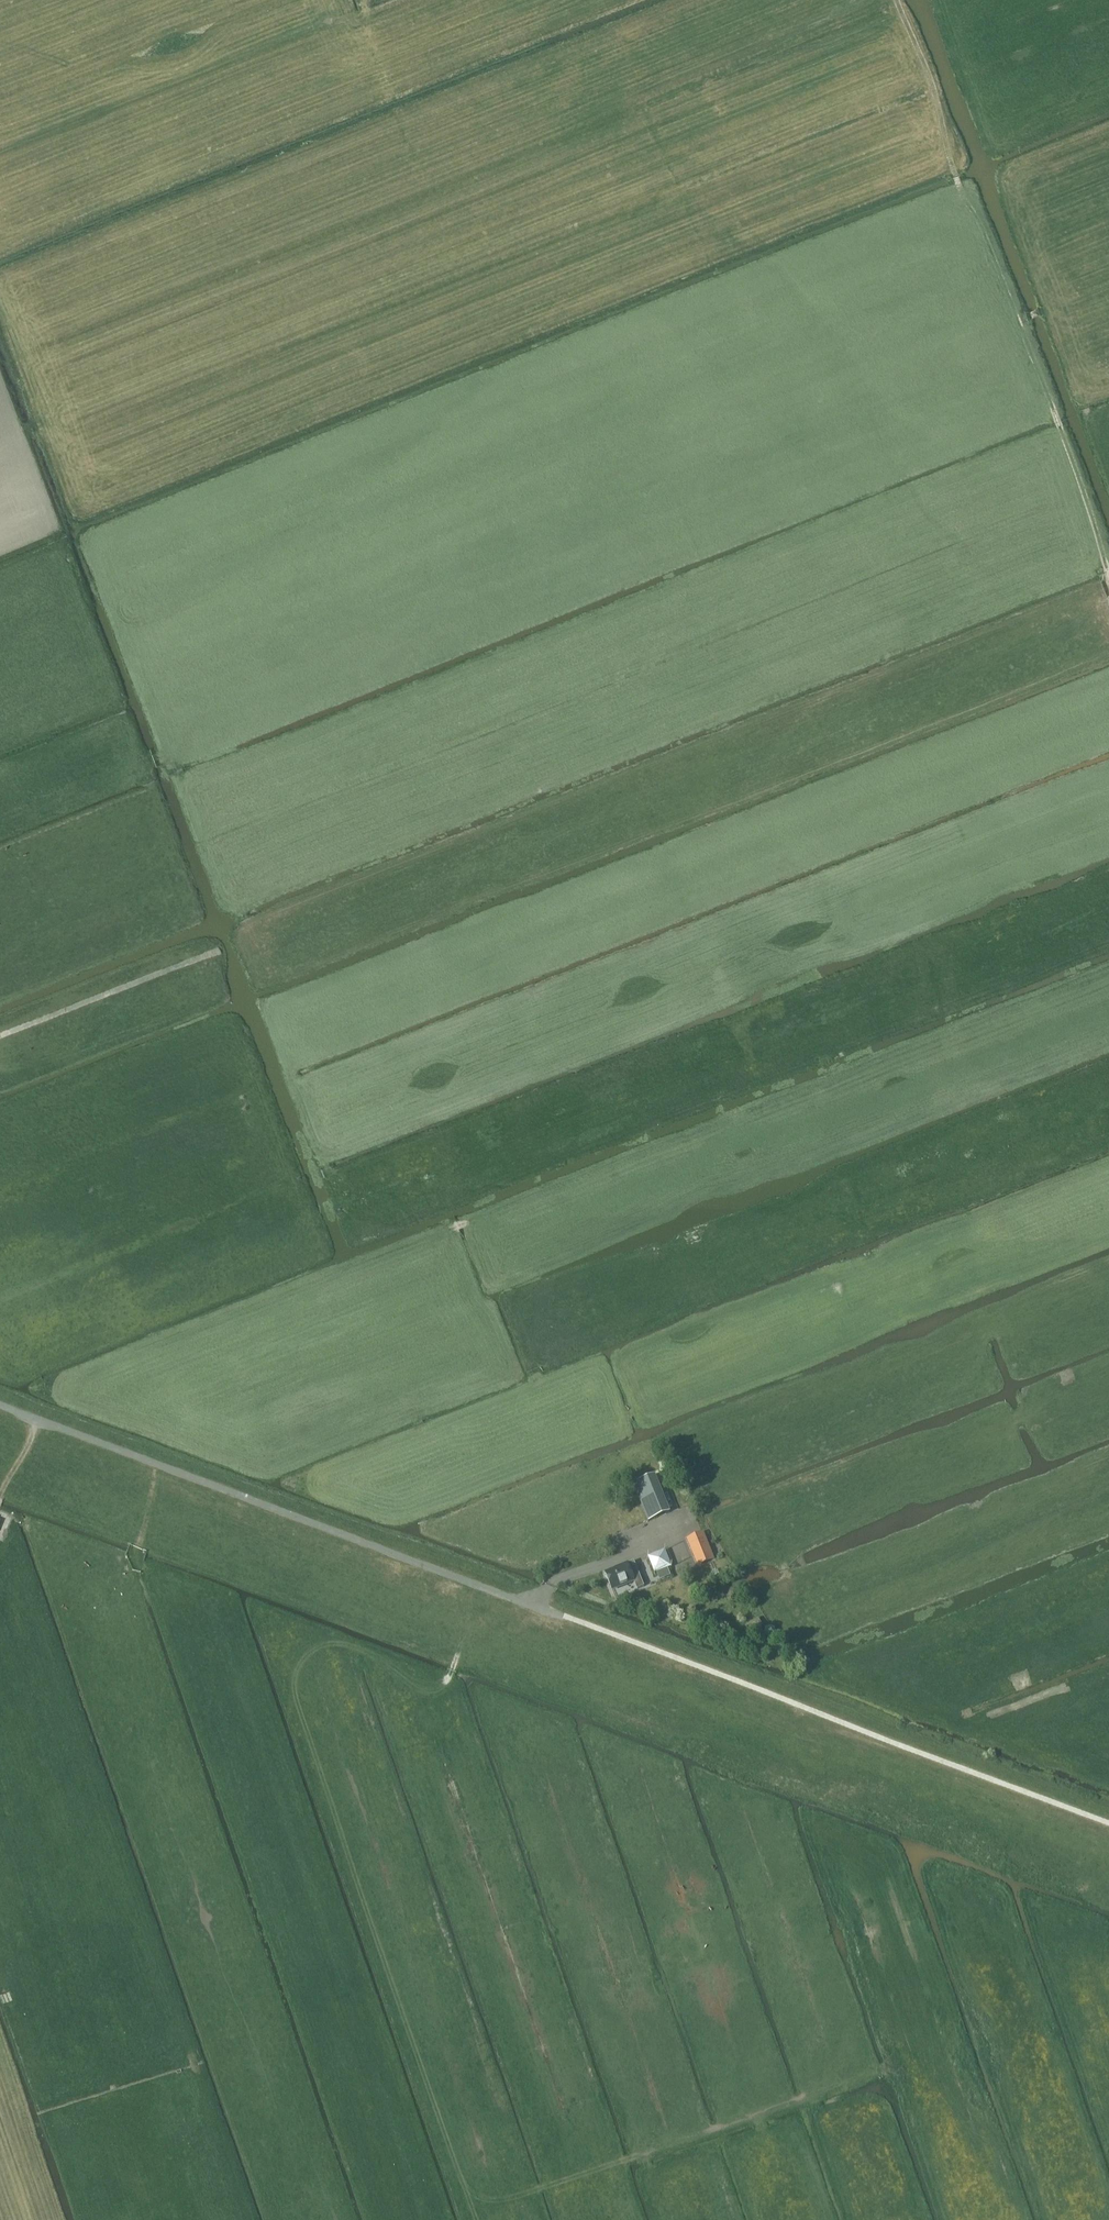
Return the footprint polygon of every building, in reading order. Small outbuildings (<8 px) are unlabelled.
[(660,1474),(631,1485),(643,1521),(674,1509),(660,1474)] [(700,1553),(692,1531),(678,1536),(686,1558),(700,1553)] [(615,1568),(604,1572),(612,1592),(635,1582),(637,1589),(644,1587),(636,1567),(630,1569),(628,1562),(614,1568),(615,1568)]
